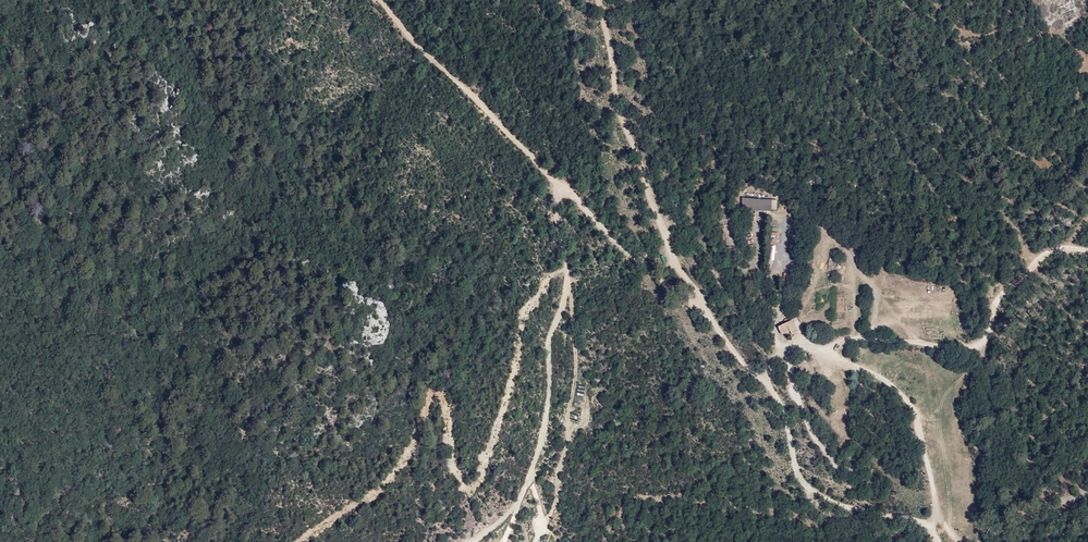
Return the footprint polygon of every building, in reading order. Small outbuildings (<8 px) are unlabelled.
[(771,202),(743,199),(743,209),(771,211),(771,202)] [(786,324),(777,328),(780,334),(789,330),(791,335),(796,332),(791,321),(786,324)]
